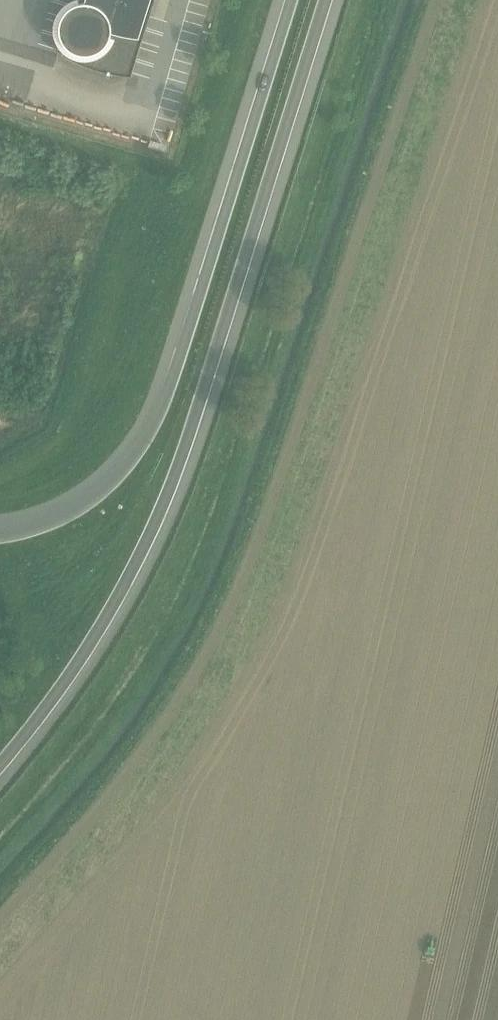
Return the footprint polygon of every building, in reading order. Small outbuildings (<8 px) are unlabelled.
[(57,28),(58,30),(58,32),(58,34),(59,36),(60,38),(61,40),(62,42),(64,44),(60,54),(73,61),(87,67),(101,71),(115,74),(130,76),(130,75),(153,0),(78,0),(78,2),(75,2),(73,3),(71,4),(69,5),(68,6),(66,8),(64,9),(63,11),(62,13),(60,15),(59,17),(59,19),(58,21),(58,23),(57,25),(57,28)]
